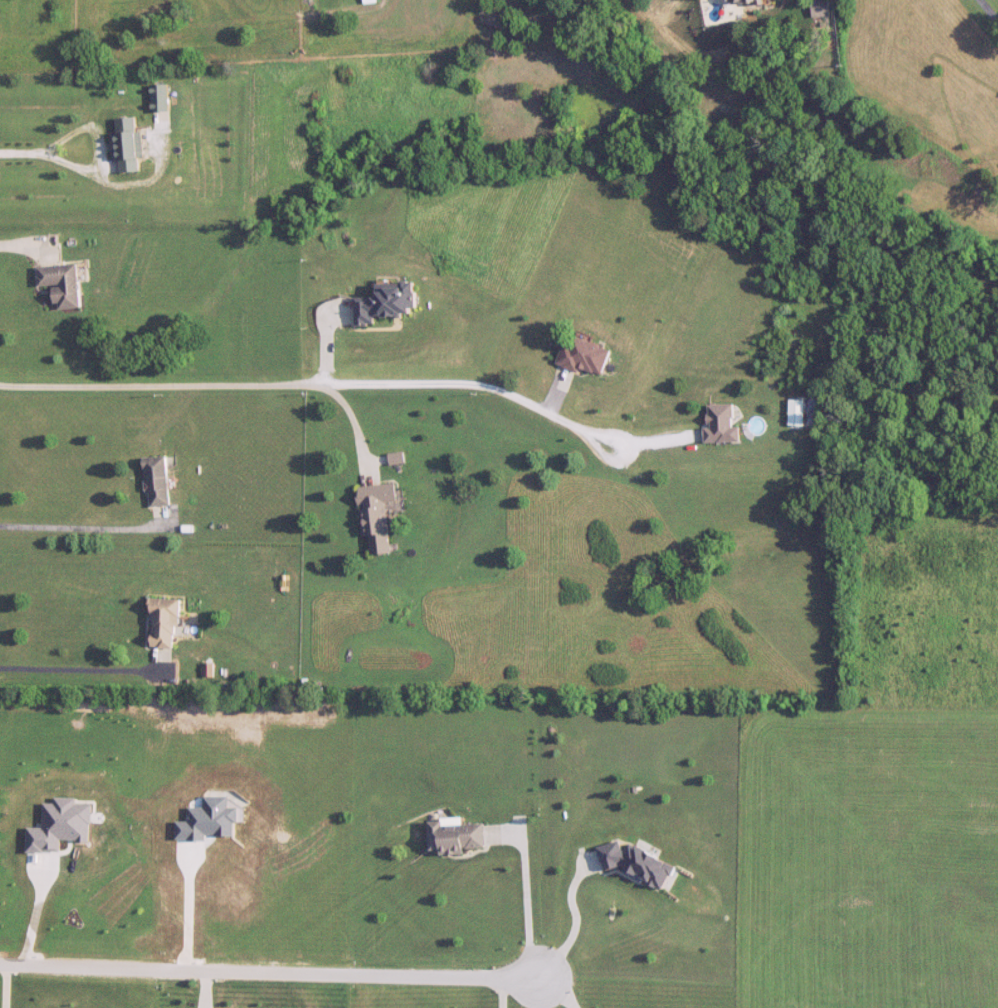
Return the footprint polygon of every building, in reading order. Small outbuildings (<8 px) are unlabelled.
[(813,16),(828,16),(828,1),(813,1),(813,16)] [(152,85),(152,112),(169,112),(169,85),(152,85)] [(112,133),(113,161),(121,160),(121,173),(142,171),(141,159),(146,159),(144,131),(139,131),(138,118),(117,119),(117,133),(112,133)] [(57,309),(83,308),(81,265),(39,266),(40,286),(56,286),(57,309)] [(378,326),(378,316),(418,316),(418,283),(380,283),(380,298),(358,298),(358,326),(378,326)] [(613,349),(576,338),(573,347),(564,344),(558,364),(604,378),(613,349)] [(806,426),(806,400),(791,400),(791,426),(806,426)] [(735,405),(711,405),(711,428),(707,428),(707,443),(735,443),(735,405)] [(391,464),(405,464),(405,454),(390,454),(391,464)] [(171,506),(168,457),(146,458),(149,507),(171,506)] [(359,486),(363,537),(371,537),(372,555),(392,554),(388,503),(399,502),(398,483),(359,486)] [(152,649),(178,650),(180,601),(154,599),(152,649)] [(431,824),(432,851),(486,851),(486,824),(431,824)]
